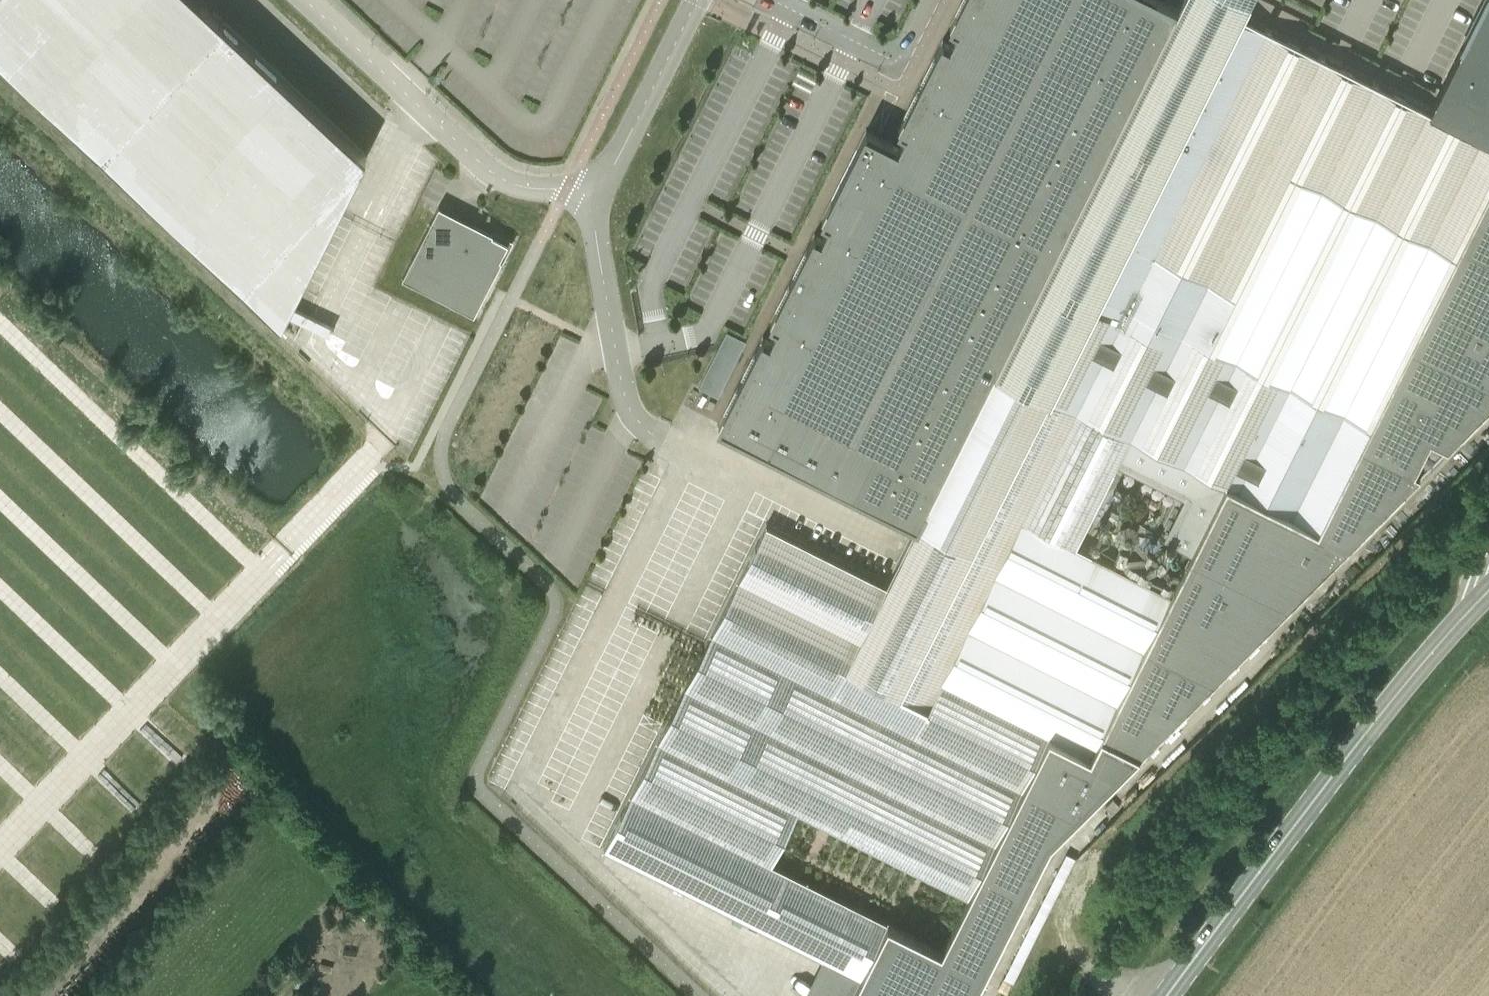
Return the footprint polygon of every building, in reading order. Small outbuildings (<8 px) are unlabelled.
[(277,315),(282,320),(304,277),(336,214),(337,212),(366,154),(202,0),(0,0),(0,55),(277,315)] [(887,585),(766,524),(706,644),(604,848),(823,958),(860,976),(850,995),(973,995),(1051,840),(1274,618),(1488,402),(1488,0),(1486,0),(1441,90),(1432,108),(1242,13),(1249,0),(1179,0),(1176,6),(917,523),(887,585)] [(719,424),(917,523),(1176,6),(1164,0),(962,0),(950,25),(957,28),(950,42),(943,39),(906,113),(898,128),(905,131),(898,145),(866,129),(822,218),(828,221),(821,236),(815,232),(770,321),(777,325),(770,339),(763,335),(719,424)] [(436,214),(403,278),(455,305),(475,314),(502,261),(500,260),(508,244),(493,236),(493,234),(439,207),(436,214)] [(718,349),(699,387),(718,397),(746,341),(727,331),(718,349)]
